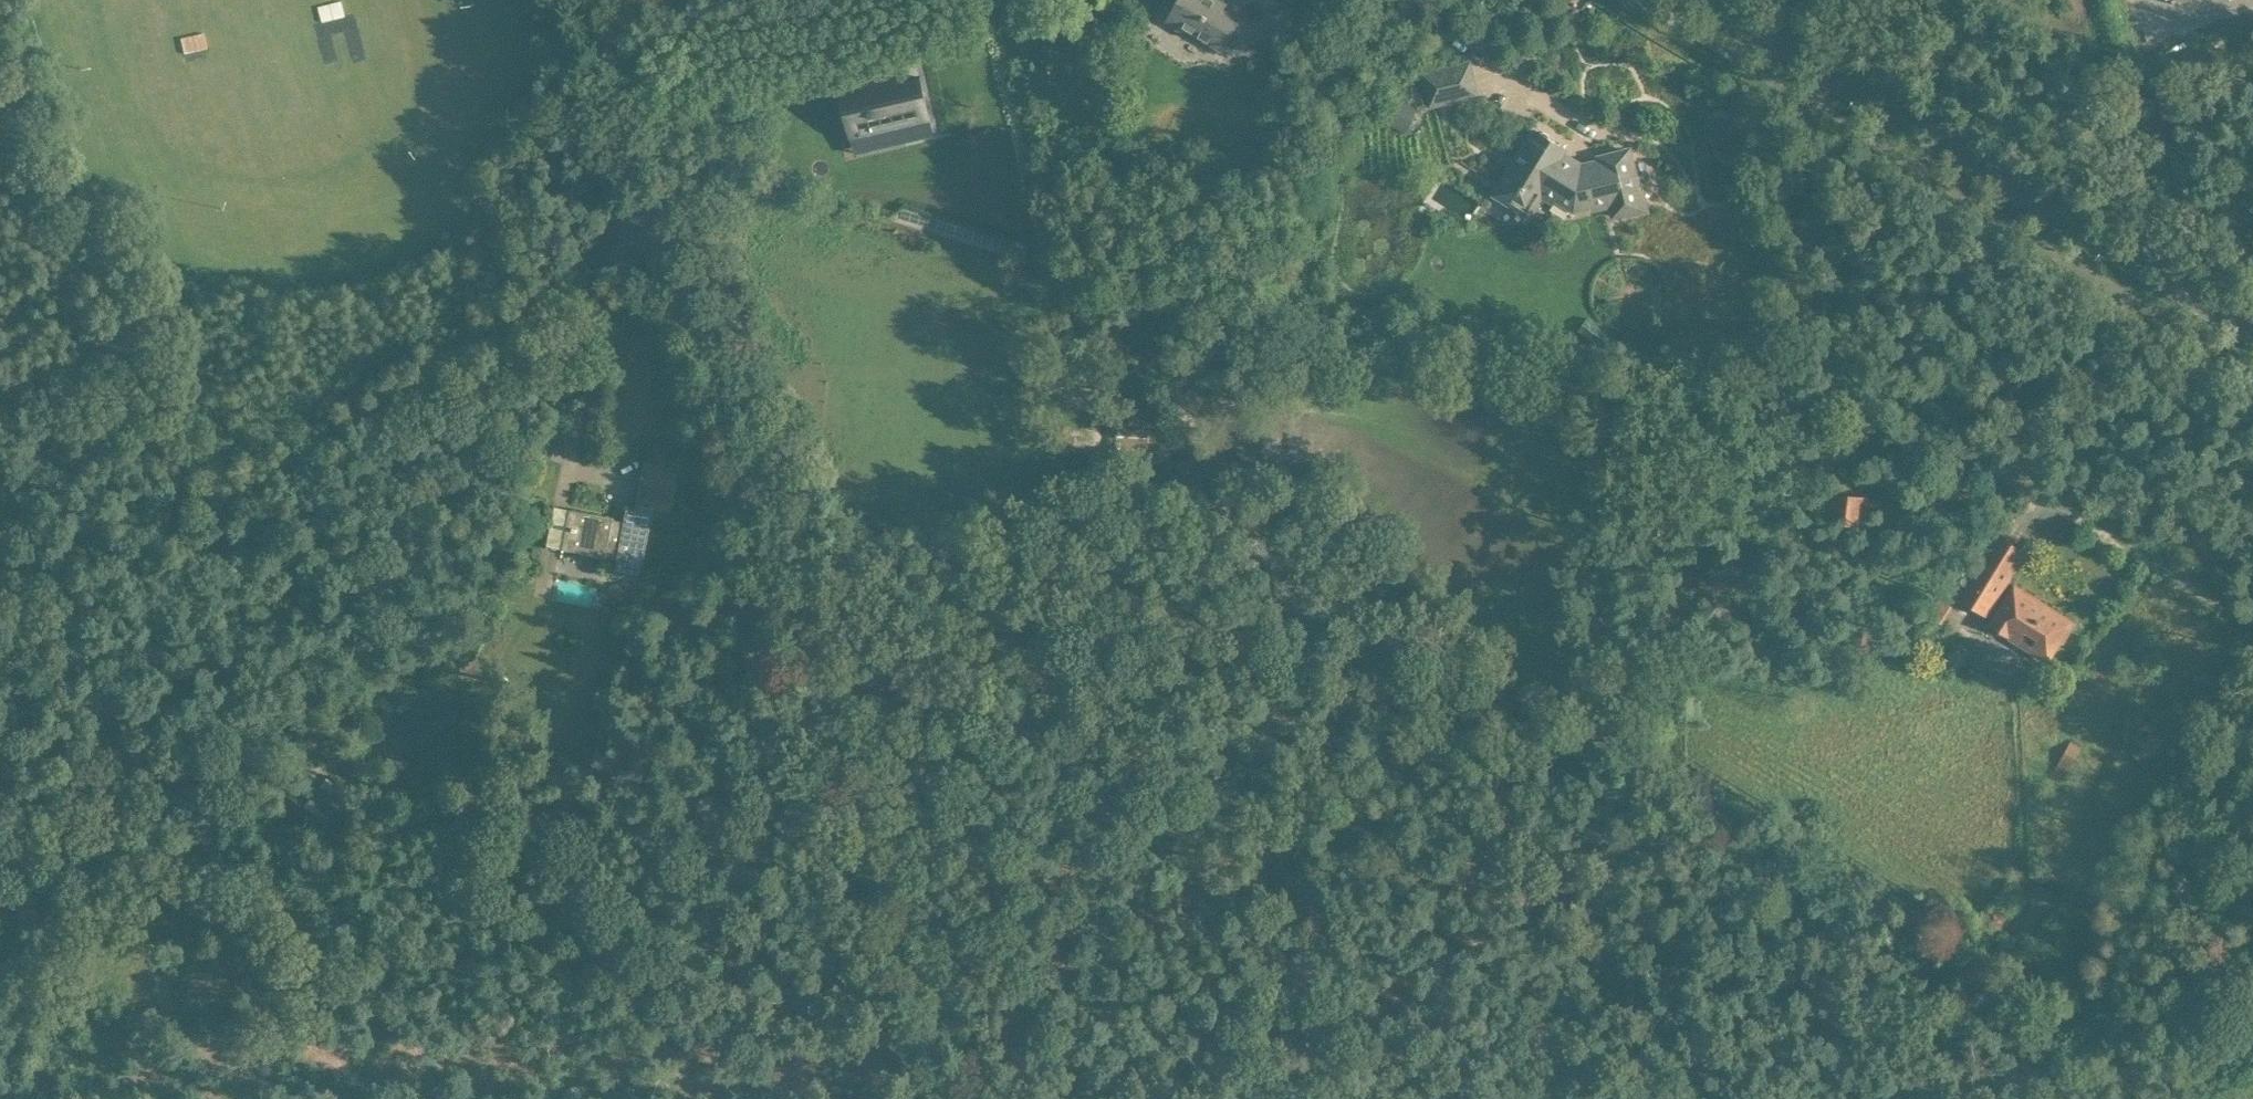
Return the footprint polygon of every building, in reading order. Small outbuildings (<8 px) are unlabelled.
[(1171,13),(1188,23),(1185,29),(1222,51),(1229,40),(1240,46),(1270,39),(1271,43),(1278,42),(1299,36),(1292,8),(1264,15),(1266,24),(1248,29),(1221,12),(1226,4),(1220,0),(1179,0),(1179,1),(1171,13)] [(1423,74),(1431,106),(1477,95),(1470,63),(1423,74)] [(871,81),(841,88),(852,136),(877,131),(876,126),(929,114),(920,76),(901,81),(899,74),(881,78),(880,75),(871,77),(871,81)] [(1560,157),(1565,148),(1548,138),(1547,135),(1544,132),(1541,133),(1536,131),(1523,152),(1522,151),(1501,185),(1526,201),(1533,189),(1553,201),(1555,197),(1575,210),(1597,204),(1598,208),(1611,205),(1614,216),(1626,213),(1626,214),(1646,210),(1640,183),(1638,184),(1629,150),(1599,157),(1600,161),(1582,165),(1578,163),(1576,167),(1560,157)] [(1117,440),(1148,442),(1149,428),(1118,426),(1117,440)] [(569,510),(561,549),(615,560),(612,574),(617,575),(639,579),(651,513),(669,517),(675,483),(679,466),(643,459),(640,476),(634,509),(625,507),(623,520),(569,510)] [(1826,492),(1826,522),(1863,523),(1864,494),(1826,492)] [(1956,598),(1986,617),(2026,552),(1996,533),(1956,598)] [(557,576),(553,601),(594,608),(599,583),(557,576)] [(1987,623),(2048,663),(2061,640),(2064,642),(2072,627),(2070,626),(2073,620),(2014,582),(1987,623)] [(2052,772),(2063,778),(2081,745),(2070,740),(2052,772)] [(295,815),(318,830),(324,821),(339,831),(358,806),(345,795),(347,792),(326,776),(322,780),(308,769),(291,792),(305,801),(295,815)] [(2008,919),(1993,911),(1985,924),(2000,933),(2008,919)]
